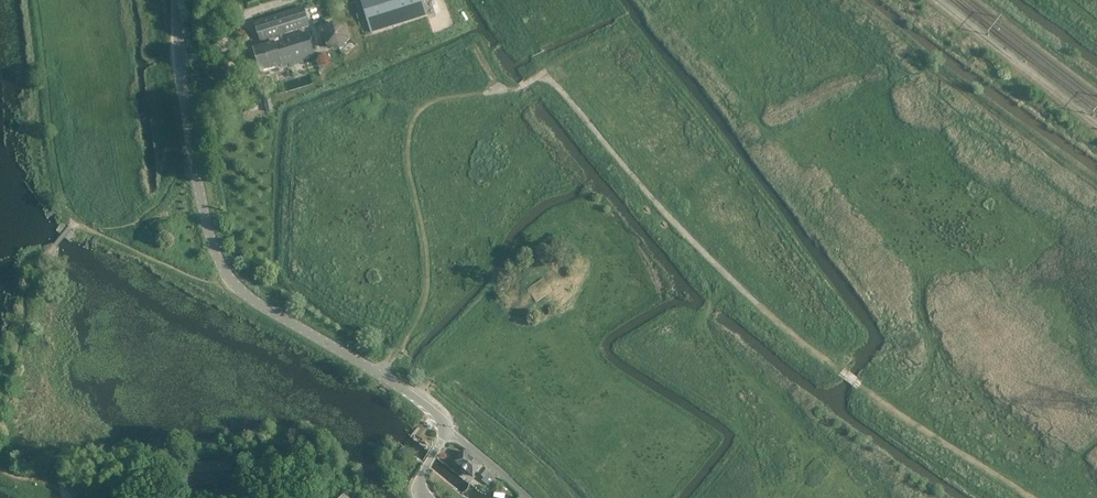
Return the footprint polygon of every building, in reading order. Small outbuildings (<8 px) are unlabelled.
[(421,16),(416,0),(355,0),(364,32),(421,16)] [(261,41),(275,37),(310,26),(304,8),(256,22),(261,41)] [(341,49),(350,39),(346,26),(333,23),(323,33),(327,46),(341,49)] [(276,43),(270,44),(254,49),(261,73),(314,56),(307,33),(276,43)] [(171,234),(171,222),(156,223),(156,235),(171,234)] [(544,276),(528,288),(537,301),(540,298),(551,290),(553,289),(544,276)] [(457,463),(474,477),(483,466),(465,452),(457,463)] [(230,461),(186,466),(188,488),(232,483),(230,461)] [(479,473),(485,478),(483,481),(489,486),(497,478),(484,467),(479,473)]
